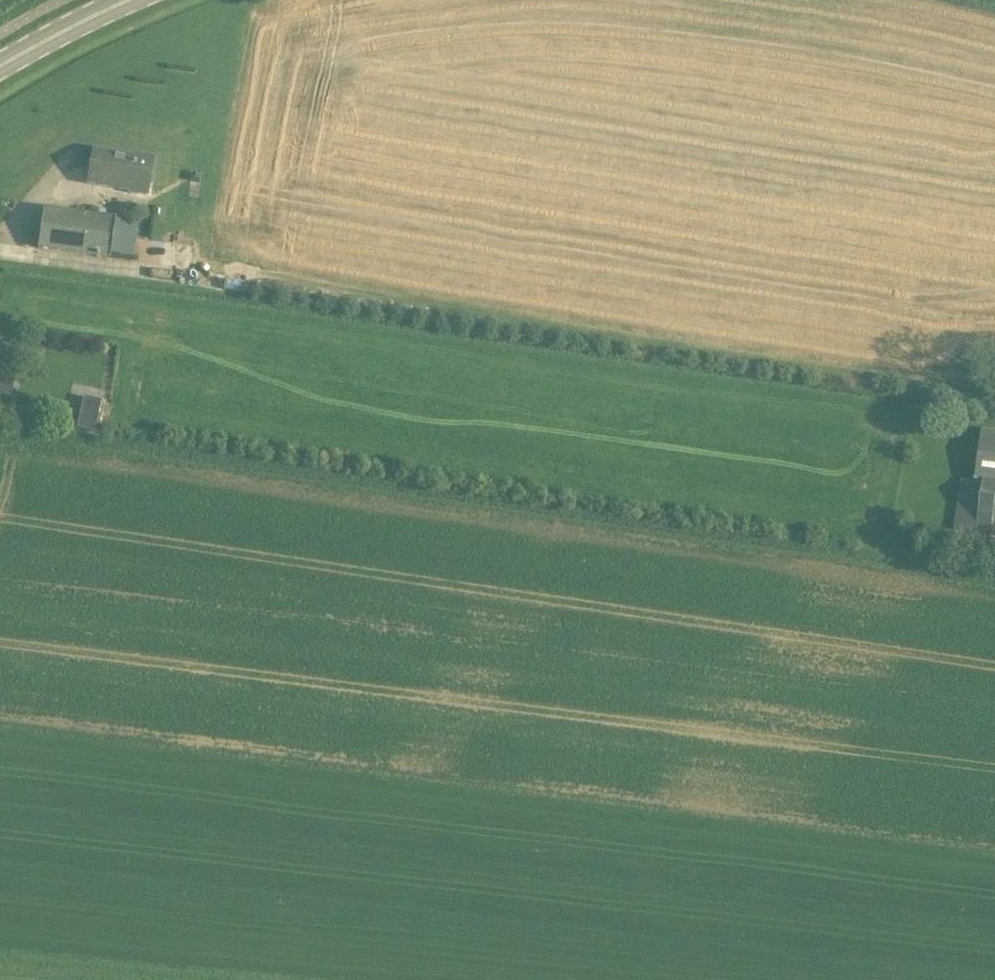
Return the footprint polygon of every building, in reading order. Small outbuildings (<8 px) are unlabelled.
[(149,198),(155,157),(135,154),(134,157),(93,151),(88,184),(129,190),(129,195),(149,198)] [(193,172),(192,179),(199,181),(200,173),(193,172)] [(109,260),(115,219),(43,209),(37,250),(109,260)] [(0,370),(0,411),(5,413),(14,373),(0,370)] [(84,399),(78,428),(94,432),(100,403),(84,399)] [(976,482),(985,483),(979,520),(994,522),(994,434),(983,433),(976,482)]
